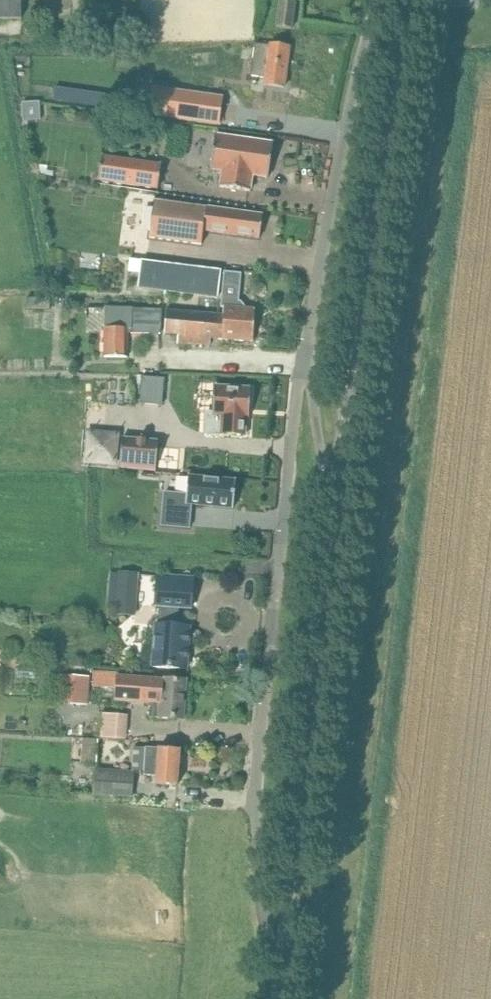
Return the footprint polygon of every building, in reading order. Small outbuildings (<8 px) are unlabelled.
[(21,19),(21,0),(0,0),(0,19),(21,19)] [(292,29),(295,2),(279,0),(276,27),(292,29)] [(254,43),(236,41),(235,51),(253,53),(254,43)] [(269,46),(255,44),(250,76),(264,78),(263,85),(264,85),(284,88),(289,48),(270,46),(269,45),(269,46)] [(222,97),(152,88),(149,116),(219,125),(222,97)] [(23,104),(23,123),(40,122),(40,103),(23,104)] [(268,178),(273,144),(215,135),(210,169),(222,171),(220,187),(250,191),(252,175),(268,178)] [(157,189),(161,165),(102,155),(98,179),(157,189)] [(259,238),(262,216),(243,213),(154,202),(149,238),(182,242),(201,245),(203,231),(259,238)] [(218,297),(221,271),(141,261),(138,287),(218,297)] [(253,342),(255,309),(245,309),(245,307),(240,302),(239,301),(241,273),(224,272),(221,307),(224,308),(223,315),(222,340),(253,342)] [(16,303),(25,303),(25,282),(16,282),(16,303)] [(28,309),(51,308),(50,299),(27,299),(28,309)] [(161,334),(161,314),(161,310),(105,308),(104,357),(127,357),(128,334),(161,334)] [(222,340),(223,315),(167,311),(165,335),(178,335),(177,343),(210,346),(210,339),(222,340)] [(160,403),(161,379),(145,378),(143,402),(160,403)] [(205,414),(204,433),(221,434),(245,436),(246,417),(249,417),(250,389),(214,387),(213,415),(205,414)] [(158,440),(123,437),(120,463),(156,466),(158,440)] [(187,497),(174,496),(174,505),(164,504),(161,528),(189,530),(191,507),(233,511),(236,483),(188,478),(187,497)] [(121,574),(118,615),(138,617),(141,575),(121,574)] [(191,609),(193,578),(157,576),(155,606),(159,606),(157,625),(155,625),(152,667),(186,670),(189,628),(177,627),(179,608),(191,609)] [(117,675),(117,673),(93,672),(92,686),(116,688),(115,701),(151,704),(150,718),(163,719),(183,720),(185,681),(166,679),(163,679),(163,680),(117,675)] [(57,703),(66,704),(88,705),(90,677),(68,676),(59,675),(57,703)] [(123,739),(124,715),(107,714),(106,738),(123,739)] [(84,745),(83,762),(96,763),(97,746),(98,739),(84,738),(84,745)] [(177,786),(180,750),(146,748),(144,775),(156,776),(156,785),(177,786)] [(132,797),(134,772),(95,770),(94,794),(132,797)]
